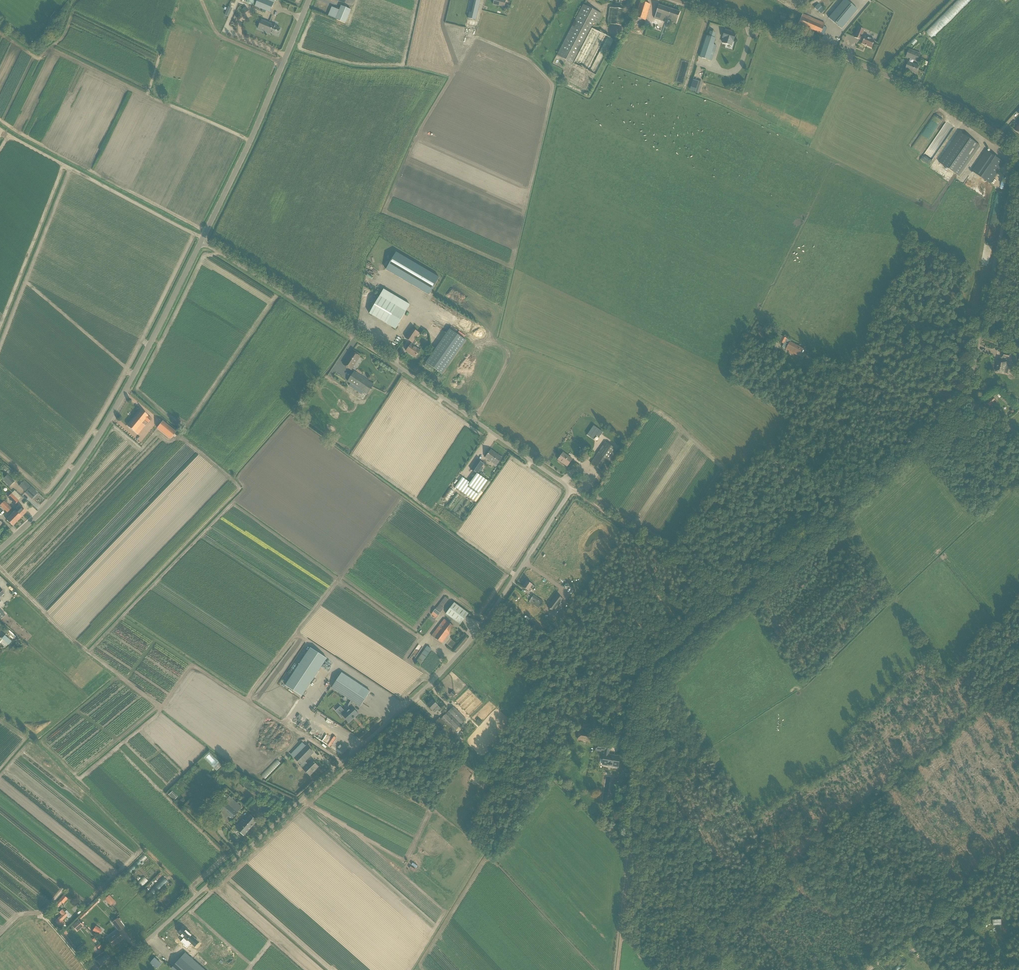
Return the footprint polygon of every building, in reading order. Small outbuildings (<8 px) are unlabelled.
[(269,1),(266,0),(258,0),(255,6),(270,12),(274,3),(269,1)] [(468,18),(476,20),(480,0),(472,0),(468,18)] [(829,18),(842,29),(858,10),(846,0),(843,0),(829,18)] [(928,34),(934,40),(973,0),(961,0),(928,34)] [(645,21),(649,10),(650,5),(640,2),(635,17),(645,21)] [(815,8),(813,10),(816,12),(817,10),(821,14),(824,10),(818,4),(815,8)] [(596,24),(599,19),(602,14),(583,5),(557,55),(573,63),(593,23),(596,24)] [(671,19),(671,22),(676,24),(680,12),(659,5),(654,18),(667,22),(669,18),(671,19)] [(336,19),(345,23),(351,10),(341,6),(336,19)] [(622,26),(623,20),(624,10),(610,7),(609,12),(607,24),(615,25),(622,26)] [(827,28),(824,27),(825,24),(803,14),(798,24),(824,35),(827,28)] [(268,26),(269,23),(262,20),(258,29),(265,32),(267,32),(268,29),(268,28),(268,26)] [(277,26),(269,23),(268,26),(268,28),(268,29),(267,32),(270,33),(270,32),(278,35),(280,29),(277,28),(277,26)] [(612,39),(606,35),(592,28),(573,64),(596,75),(614,40),(612,39)] [(864,30),(859,28),(854,38),(860,40),(860,39),(863,41),(861,44),(871,48),(874,41),(865,37),(864,37),(862,36),(864,30)] [(733,41),(736,34),(730,33),(730,31),(725,30),(724,34),(723,38),(725,38),(723,43),(731,46),(733,41)] [(707,34),(700,56),(712,60),(715,52),(712,51),(716,37),(707,34)] [(918,61),(921,53),(909,49),(906,57),(918,61)] [(908,62),(908,64),(906,69),(913,72),(913,73),(916,74),(918,69),(919,66),(908,62)] [(960,132),(939,162),(959,176),(980,146),(960,132)] [(972,171),(990,184),(1005,163),(987,150),(972,171)] [(387,268),(386,269),(429,295),(430,294),(439,278),(396,252),(387,268)] [(379,296),(369,314),(396,329),(410,305),(401,300),(397,307),(379,296)] [(457,324),(460,319),(454,316),(451,321),(457,324)] [(415,358),(418,354),(420,351),(414,346),(416,343),(414,341),(419,333),(412,328),(405,338),(412,343),(411,344),(406,351),(410,354),(412,355),(411,355),(415,358)] [(442,374),(445,370),(466,341),(450,329),(429,359),(426,363),(442,374)] [(786,349),(797,355),(799,352),(800,353),(802,348),(790,342),(790,341),(783,337),(780,342),(784,344),(782,347),(786,349)] [(351,370),(357,361),(360,357),(352,352),(350,356),(344,365),(351,370)] [(1007,362),(1003,361),(998,360),(997,364),(996,372),(1001,373),(1004,373),(1005,366),(1006,366),(1007,362)] [(348,382),(353,386),(352,388),(360,394),(362,391),(367,394),(373,385),(354,372),(348,382)] [(993,397),(986,402),(990,406),(996,401),(993,397)] [(128,426),(132,430),(138,434),(144,426),(141,423),(144,420),(148,423),(152,419),(145,413),(141,410),(128,426)] [(156,428),(170,439),(176,432),(163,421),(156,428)] [(593,426),(587,435),(593,439),(596,434),(599,436),(602,431),(593,426)] [(602,471),(605,467),(616,450),(605,442),(591,464),(602,471)] [(502,458),(497,454),(496,455),(490,451),(485,458),(496,465),(502,458)] [(567,466),(570,462),(572,459),(563,453),(560,457),(559,458),(558,460),(559,460),(564,463),(563,464),(567,466)] [(481,468),(484,464),(477,459),(470,469),(477,473),(477,474),(478,473),(479,474),(483,469),(481,468)] [(462,477),(455,487),(476,502),(490,483),(479,475),(477,474),(477,473),(470,483),(462,477)] [(7,475),(2,480),(9,487),(14,482),(7,475)] [(19,485),(19,486),(26,492),(25,493),(26,494),(30,498),(32,499),(37,493),(34,490),(31,487),(24,481),(19,485)] [(11,494),(8,497),(15,505),(19,501),(11,494)] [(0,501),(0,506),(7,513),(12,508),(4,501),(2,503),(0,501)] [(16,512),(21,517),(26,512),(22,509),(21,507),(20,507),(19,506),(16,508),(18,510),(16,512)] [(6,520),(9,523),(13,526),(21,517),(16,512),(16,513),(14,511),(6,520)] [(523,587),(527,590),(528,591),(530,587),(534,590),(535,587),(531,584),(527,581),(523,587)] [(557,594),(547,607),(554,612),(563,599),(557,594)] [(529,601),(540,607),(543,601),(533,595),(529,601)] [(454,603),(446,614),(461,625),(469,613),(454,603)] [(436,618),(443,608),(439,605),(435,609),(432,606),(428,612),(436,618)] [(434,632),(432,635),(438,640),(442,643),(449,634),(454,626),(450,623),(444,619),(440,624),(443,626),(437,634),(434,632)] [(0,640),(0,644),(6,648),(6,647),(10,643),(15,638),(8,632),(0,640)] [(455,642),(452,648),(456,651),(460,645),(455,642)] [(427,646),(416,662),(420,666),(432,649),(427,646)] [(310,648),(285,685),(302,696),(327,659),(310,648)] [(348,706),(349,710),(343,716),(349,722),(355,717),(359,714),(352,707),(356,704),(360,707),(370,692),(366,689),(341,672),(331,688),(350,701),(348,704),(348,706)] [(429,703),(427,704),(428,706),(432,711),(435,713),(437,710),(439,712),(442,710),(438,705),(433,700),(430,703),(429,703)] [(439,726),(449,736),(453,740),(458,735),(455,731),(466,720),(457,710),(453,707),(441,719),(439,718),(435,722),(439,726)] [(578,740),(591,742),(592,733),(580,731),(578,740)] [(294,757),(298,761),(301,764),(300,766),(303,769),(310,776),(313,772),(318,767),(312,760),(307,765),(304,763),(311,755),(314,753),(306,745),(294,757)] [(601,750),(605,750),(603,760),(605,760),(605,765),(616,767),(617,762),(619,762),(619,756),(609,755),(609,751),(610,751),(610,747),(602,745),(601,750)] [(210,753),(208,756),(216,762),(218,759),(210,753)] [(201,763),(213,775),(216,772),(204,760),(201,763)] [(267,780),(283,764),(279,760),(263,776),(267,780)] [(174,792),(170,796),(176,801),(179,797),(174,792)] [(242,807),(238,804),(230,797),(215,814),(223,821),(226,825),(242,807)] [(257,821),(250,815),(245,821),(243,820),(235,828),(244,836),(257,821)] [(50,830),(52,828),(44,821),(41,825),(42,825),(38,830),(44,834),(45,832),(49,836),(52,832),(50,830)] [(56,834),(53,843),(57,838),(60,839),(59,843),(58,844),(60,846),(62,846),(63,843),(64,843),(64,842),(61,839),(67,841),(66,843),(66,844),(65,846),(67,848),(68,846),(70,843),(68,843),(68,841),(61,835),(60,838),(56,837),(56,834),(57,833),(54,830),(53,832),(56,834)] [(89,857),(76,848),(73,846),(69,852),(72,854),(69,857),(78,863),(81,860),(82,861),(81,863),(84,865),(89,857)] [(166,878),(149,894),(153,898),(170,883),(166,878)] [(67,899),(63,895),(54,905),(57,908),(62,903),(63,904),(67,899)] [(111,906),(111,905),(116,901),(109,895),(105,899),(111,906)] [(81,919),(99,901),(98,900),(97,899),(93,902),(94,902),(91,905),(91,906),(79,917),(81,919)] [(55,921),(58,924),(63,930),(66,926),(64,924),(65,924),(62,920),(67,916),(69,918),(72,916),(67,910),(65,912),(62,909),(59,912),(62,915),(55,921)] [(112,922),(119,932),(125,927),(117,918),(112,922)] [(78,920),(72,926),(75,930),(81,924),(78,920)] [(183,929),(178,934),(184,940),(181,943),(184,946),(183,947),(186,950),(191,945),(192,946),(195,942),(191,938),(192,937),(183,929)] [(123,939),(120,935),(117,932),(108,939),(110,942),(113,946),(123,939)] [(111,960),(107,954),(105,951),(94,958),(90,952),(85,956),(91,965),(96,962),(96,961),(97,961),(101,967),(111,960)] [(172,968),(173,969),(205,969),(189,956),(185,953),(172,968)] [(157,969),(161,964),(154,958),(150,963),(157,969)]
